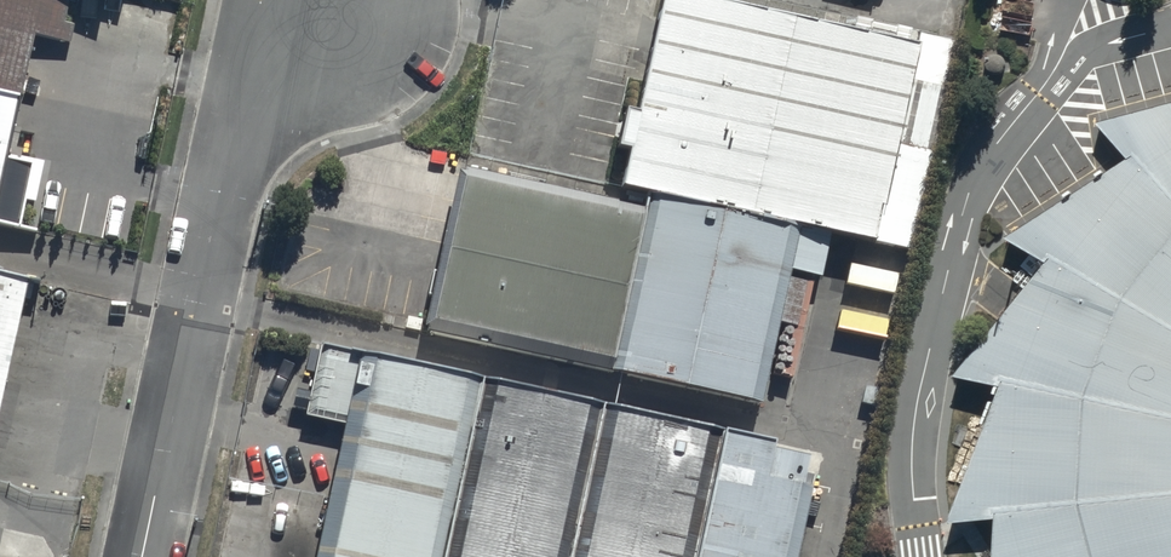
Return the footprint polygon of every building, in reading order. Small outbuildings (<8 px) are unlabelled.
[(16,225),(27,178),(38,180),(41,165),(4,158),(31,33),(55,38),(63,0),(0,0),(0,222),(16,225)] [(909,253),(955,39),(917,31),(914,44),(705,0),(658,0),(616,198),(455,164),(419,331),(759,403),(796,229),(909,253)] [(1102,122),(1108,128),(1133,156),(1010,237),(1036,252),(1051,261),(1002,322),(960,375),(1006,386),(953,523),(1000,518),(999,556),(1170,556),(1170,103),(1102,122)] [(0,275),(0,394),(26,281),(0,275)] [(315,338),(298,414),(343,424),(314,556),(440,556),(481,375),(315,338)] [(481,375),(440,556),(694,556),(722,429),(481,375)] [(722,429),(694,556),(793,556),(808,486),(763,476),(770,440),(722,429)]
